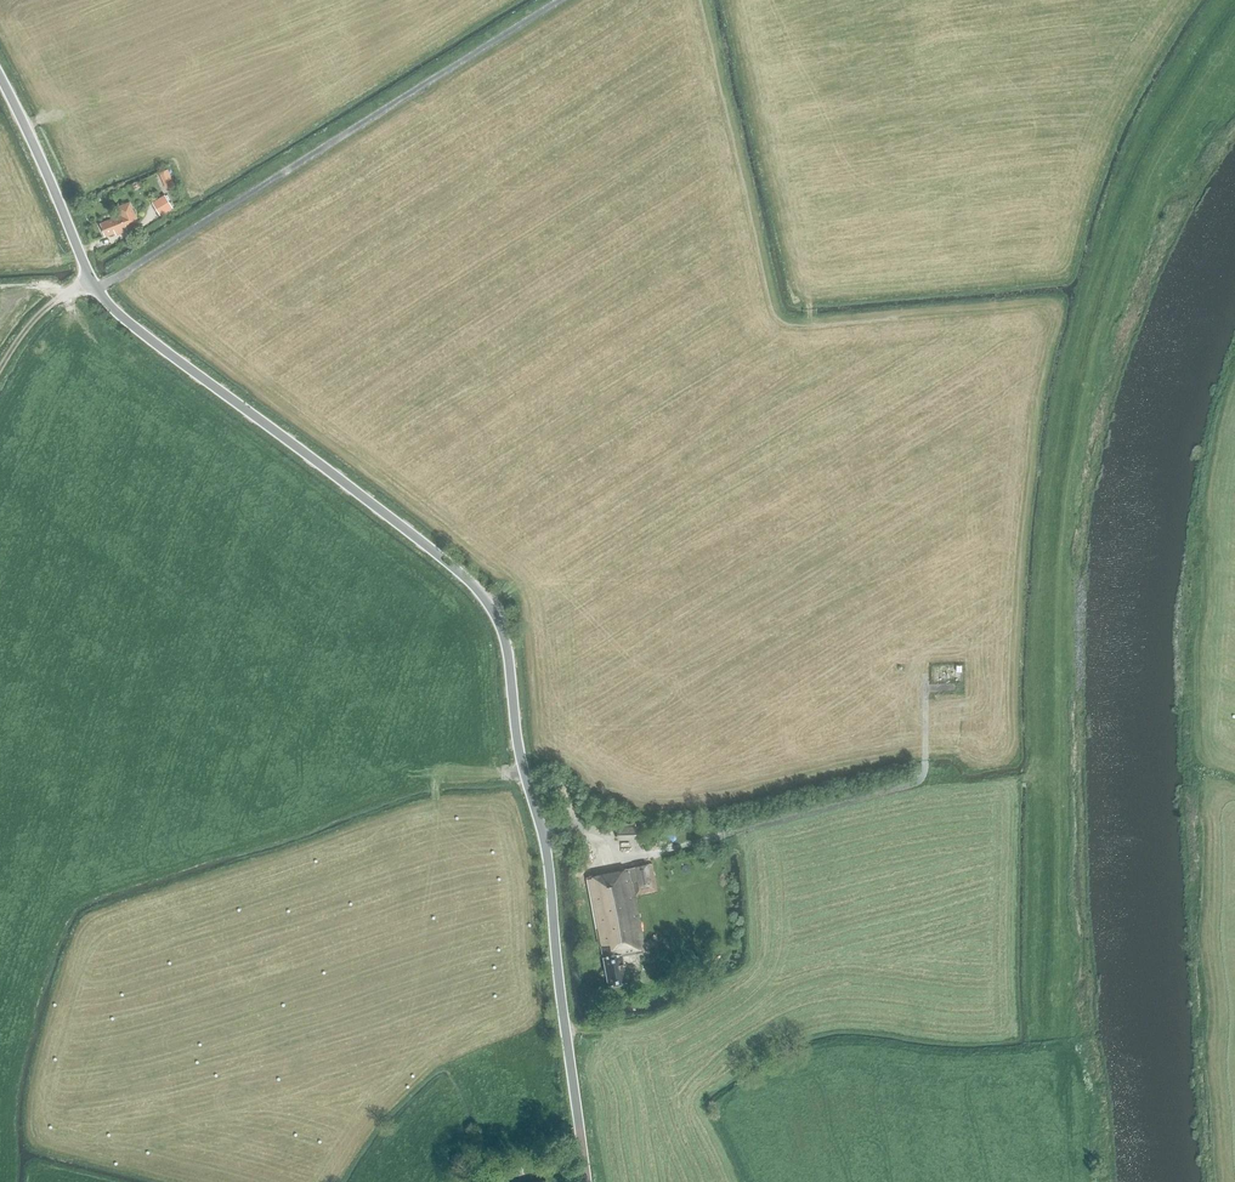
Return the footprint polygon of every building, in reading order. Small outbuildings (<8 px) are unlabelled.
[(168,169),(161,172),(166,184),(173,181),(168,169)] [(173,208),(165,195),(152,203),(160,216),(173,208)] [(138,224),(130,203),(118,207),(121,216),(100,224),(104,237),(115,233),(116,235),(127,231),(126,228),(138,224)] [(637,839),(636,824),(617,825),(618,840),(637,839)] [(657,890),(652,864),(586,877),(599,947),(601,946),(608,987),(627,983),(622,956),(646,951),(635,895),(657,890)]
